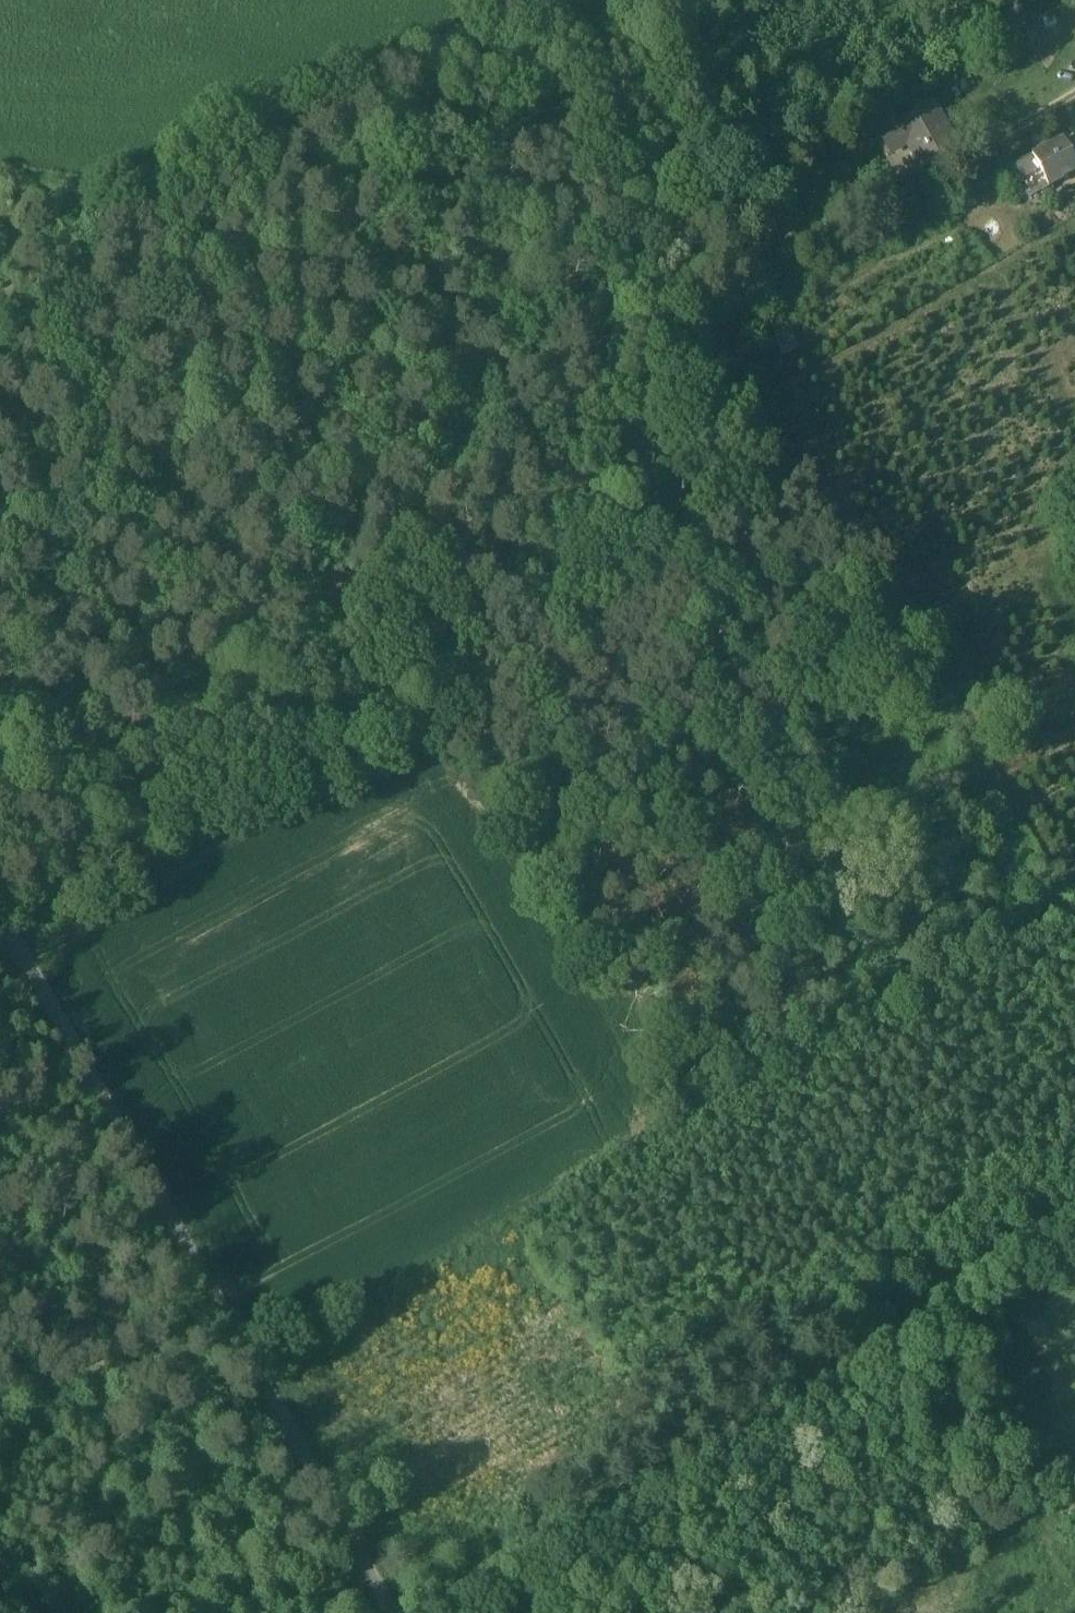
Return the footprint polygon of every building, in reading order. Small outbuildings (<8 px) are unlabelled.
[(932,103),(887,129),(899,150),(908,144),(922,169),(958,147),(932,103)] [(1063,140),(1032,156),(1048,187),(1074,173),(1074,163),(1063,140)] [(1032,156),(1013,167),(1029,198),(1048,187),(1032,156)] [(776,310),(767,314),(773,328),(782,324),(776,310)] [(788,331),(774,338),(783,355),(797,348),(788,331)]
